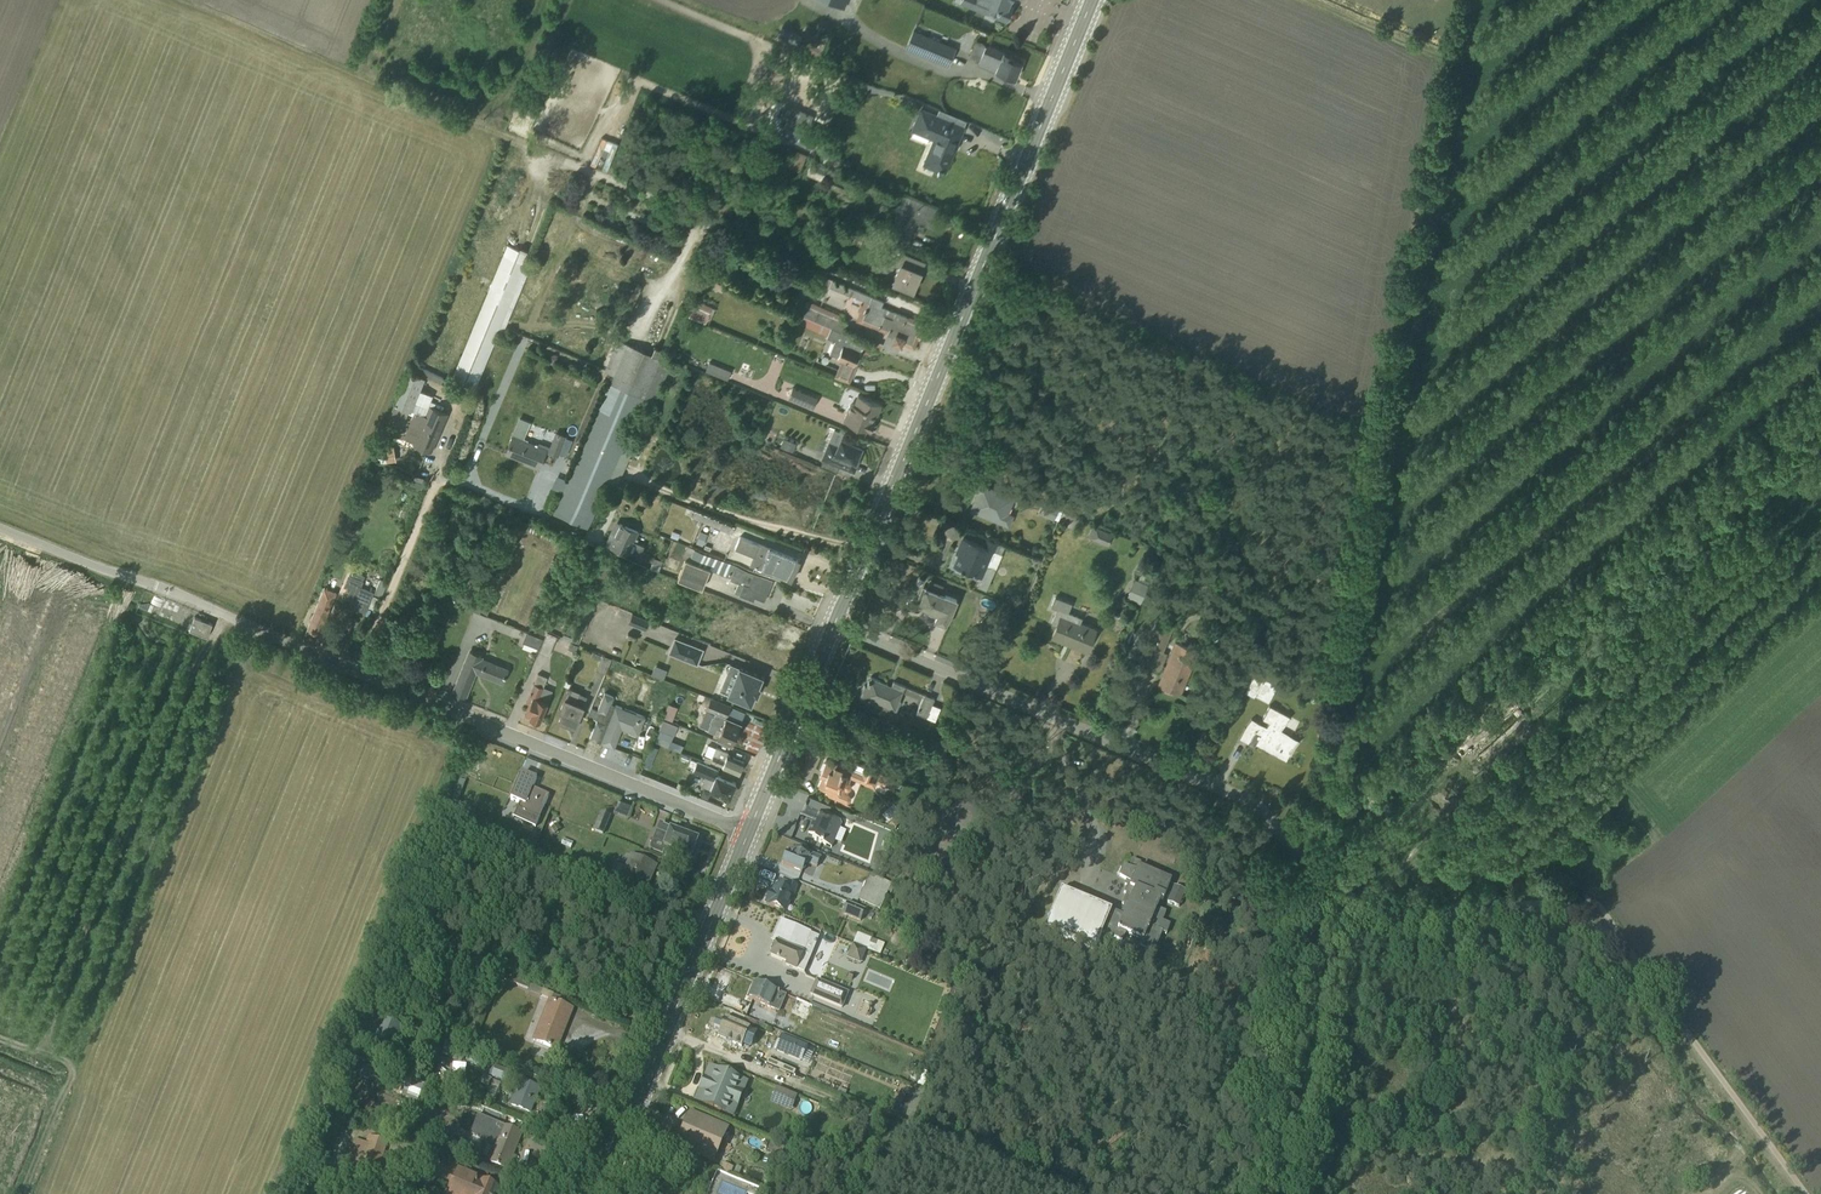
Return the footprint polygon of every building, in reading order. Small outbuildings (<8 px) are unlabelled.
[(993,14),(1005,18),(1006,16),(1009,14),(1010,10),(1010,7),(1011,5),(1006,3),(1008,0),(959,0),(958,1),(987,12),(989,14),(990,14),(991,15),(993,15),(993,14)] [(960,24),(959,29),(973,32),(974,27),(960,24)] [(781,27),(777,37),(795,44),(799,34),(781,27)] [(922,29),(912,50),(948,65),(954,51),(946,48),(949,40),(922,29)] [(976,62),(1013,78),(1020,61),(1012,58),(1013,54),(984,42),(984,43),(975,39),(969,54),(978,58),(976,62)] [(956,141),(962,125),(953,121),(955,115),(939,108),(936,115),(918,107),(909,129),(932,138),(923,161),(944,170),(953,147),(951,146),(953,140),(956,141)] [(807,152),(786,144),(779,161),(799,169),(806,152),(807,152)] [(826,163),(811,157),(805,172),(820,178),(826,163)] [(939,208),(904,193),(891,224),(885,221),(883,226),(889,229),(886,237),(905,244),(915,219),(931,226),(939,208)] [(449,382),(473,392),(498,331),(502,332),(528,270),(537,273),(540,268),(530,264),(535,252),(519,246),(518,248),(507,243),(449,382)] [(925,259),(899,249),(894,262),(898,263),(890,281),(912,290),(925,259)] [(913,346),(924,320),(907,313),(906,314),(880,304),(882,299),(820,273),(818,280),(849,293),(850,292),(863,298),(861,303),(859,302),(857,309),(858,310),(855,318),(886,331),(882,341),(874,337),(871,342),(895,352),(899,341),(913,346)] [(798,299),(793,309),(842,331),(846,320),(840,317),(842,313),(807,298),(805,302),(798,299)] [(714,307),(696,299),(689,317),(706,325),(714,307)] [(775,301),(771,309),(826,334),(826,335),(834,338),(828,352),(836,355),(836,356),(840,358),(834,374),(848,380),(858,355),(857,354),(862,342),(850,337),(851,335),(842,331),(793,309),(775,301)] [(586,527),(663,347),(654,344),(653,345),(650,351),(617,337),(616,338),(603,368),(612,372),(552,513),(586,527)] [(730,368),(708,359),(705,368),(726,378),(730,368)] [(412,369),(440,382),(443,376),(415,363),(412,369)] [(412,439),(411,440),(431,449),(448,411),(434,404),(435,401),(430,398),(433,393),(419,387),(424,376),(408,368),(388,412),(392,414),(386,427),(399,433),(408,412),(412,413),(402,435),(412,439)] [(817,395),(792,385),(788,395),(812,405),(817,395)] [(875,410),(877,409),(879,405),(878,403),(879,401),(856,392),(852,402),(849,400),(842,417),(867,428),(867,427),(870,428),(874,419),(871,417),(874,412),(875,410)] [(530,419),(519,414),(504,450),(524,458),(523,461),(538,467),(547,446),(527,438),(528,437),(524,436),(530,419)] [(566,434),(554,429),(546,449),(558,454),(566,434)] [(828,438),(821,456),(823,456),(820,463),(835,470),(838,463),(853,469),(857,459),(855,458),(860,444),(839,435),(836,442),(828,438)] [(783,436),(780,444),(792,449),(795,441),(783,436)] [(386,459),(396,457),(393,441),(383,443),(386,459)] [(619,477),(623,467),(614,463),(609,473),(619,477)] [(556,473),(551,486),(561,490),(567,478),(556,473)] [(613,491),(619,477),(609,473),(604,486),(613,491)] [(1014,495),(975,478),(971,488),(975,490),(968,507),(1008,524),(1013,512),(1009,510),(1011,505),(1009,505),(1014,495)] [(356,499),(342,531),(347,533),(360,501),(356,499)] [(1044,499),(1039,511),(1053,517),(1053,516),(1057,518),(1061,509),(1057,507),(1058,505),(1044,499)] [(734,524),(694,508),(691,515),(731,531),(734,524)] [(629,553),(638,557),(643,545),(634,541),(639,529),(616,519),(605,545),(628,555),(629,553)] [(1107,543),(1111,531),(1093,524),(1088,536),(1107,543)] [(797,557),(740,534),(731,554),(789,577),(797,557)] [(953,563),(978,574),(975,582),(985,587),(1005,542),(990,536),(987,544),(962,535),(958,545),(960,546),(953,563)] [(607,555),(590,596),(598,600),(616,555),(584,541),(583,541),(579,548),(580,548),(593,554),(594,550),(607,555)] [(685,559),(677,579),(701,588),(709,569),(730,577),(729,579),(738,583),(734,592),(752,599),(754,596),(763,600),(771,580),(694,548),(694,547),(687,544),(682,558),(685,559)] [(654,556),(650,567),(658,570),(662,559),(654,556)] [(669,558),(665,567),(675,571),(679,562),(669,558)] [(1126,596),(1142,603),(1151,581),(1149,580),(1154,566),(1145,562),(1138,579),(1134,577),(1126,596)] [(349,605),(362,611),(364,606),(367,607),(373,592),(361,586),(363,581),(362,580),(364,575),(351,570),(349,575),(348,574),(343,586),(350,589),(346,598),(351,600),(349,605)] [(949,584),(929,577),(926,584),(946,592),(949,584)] [(387,582),(380,579),(373,594),(381,597),(387,582)] [(956,596),(925,584),(924,585),(921,584),(912,605),(935,615),(934,619),(945,624),(956,596)] [(306,632),(326,640),(333,624),(325,621),(336,592),(324,587),(306,632)] [(1050,602),(1056,605),(1050,619),(1055,621),(1050,634),(1052,634),(1053,632),(1070,639),(1069,642),(1086,648),(1095,626),(1079,619),(1081,615),(1067,609),(1070,600),(1054,593),(1050,602)] [(580,644),(598,600),(590,596),(572,637),(564,634),(565,631),(553,626),(552,628),(548,627),(546,631),(580,644)] [(649,620),(632,614),(628,623),(645,629),(649,620)] [(1173,623),(1155,616),(1137,661),(1158,669),(1165,651),(1162,649),(1173,623)] [(213,625),(195,618),(189,631),(207,638),(213,625)] [(527,632),(523,642),(538,648),(542,639),(527,632)] [(556,636),(547,632),(539,652),(548,656),(556,636)] [(674,636),(667,653),(697,664),(703,648),(674,636)] [(1197,649),(1174,639),(1156,682),(1179,692),(1197,649)] [(502,682),(507,668),(482,658),(483,656),(470,651),(452,694),(464,699),(475,671),(502,682)] [(611,659),(602,655),(596,670),(605,674),(611,659)] [(667,669),(655,664),(651,673),(663,678),(667,669)] [(730,665),(719,690),(750,703),(754,693),(756,694),(759,687),(757,686),(761,676),(737,666),(736,668),(730,665)] [(1262,676),(1253,672),(1244,689),(1253,694),(1254,692),(1267,699),(1275,682),(1262,675),(1262,676)] [(546,677),(538,673),(527,700),(530,701),(525,715),(530,717),(529,718),(539,722),(552,691),(542,687),(546,677)] [(887,684),(870,677),(866,687),(864,686),(860,696),(878,703),(877,705),(894,712),(905,686),(892,681),(890,686),(886,685),(887,684)] [(580,692),(569,688),(559,710),(562,711),(559,719),(575,726),(587,696),(579,693),(580,692)] [(591,709),(588,716),(595,719),(589,738),(613,748),(621,728),(638,735),(645,717),(610,703),(613,697),(603,693),(596,711),(591,709)] [(933,698),(924,694),(916,713),(925,717),(933,698)] [(730,706),(705,696),(702,704),(706,706),(705,709),(715,713),(713,716),(712,716),(709,722),(710,722),(707,730),(715,733),(713,737),(731,744),(740,723),(726,717),(730,706)] [(663,716),(674,719),(677,704),(667,702),(663,716)] [(1250,716),(1239,738),(1247,742),(1254,730),(1261,734),(1256,742),(1282,755),(1288,744),(1290,745),(1295,737),(1279,729),(1288,713),(1268,703),(1261,715),(1268,719),(1265,725),(1250,716)] [(677,725),(662,719),(653,741),(677,751),(681,742),(672,738),(677,725)] [(708,744),(703,756),(705,757),(704,761),(710,763),(710,762),(738,774),(743,762),(726,755),(728,752),(708,744)] [(696,762),(685,758),(683,763),(688,765),(686,770),(692,772),(689,780),(729,797),(735,782),(738,775),(698,759),(696,762)] [(818,787),(827,791),(827,792),(827,793),(827,794),(828,795),(829,796),(844,802),(845,803),(847,803),(848,802),(850,801),(850,799),(850,798),(850,796),(849,794),(848,794),(844,792),(845,790),(847,791),(848,790),(850,789),(851,788),(851,786),(851,784),(850,783),(849,782),(850,778),(874,787),(876,782),(888,787),(892,778),(865,766),(861,774),(826,759),(819,777),(822,778),(818,787)] [(535,780),(521,774),(518,783),(516,782),(508,800),(518,805),(515,811),(539,821),(549,797),(531,790),(535,780)] [(807,803),(805,802),(799,816),(813,822),(809,832),(816,835),(813,840),(831,848),(840,825),(840,822),(834,820),(836,815),(827,811),(830,805),(810,796),(807,803)] [(632,806),(618,800),(613,812),(626,818),(632,806)] [(659,823),(649,849),(661,854),(662,850),(679,857),(681,852),(690,856),(697,841),(670,830),(671,828),(659,823)] [(786,854),(782,864),(802,872),(805,864),(816,868),(820,859),(801,851),(800,854),(789,850),(787,855),(786,854)] [(647,889),(657,865),(630,853),(624,866),(617,863),(611,878),(637,889),(639,885),(647,889)] [(888,858),(876,855),(873,867),(885,870),(888,858)] [(1160,900),(1162,901),(1171,881),(1139,868),(1140,863),(1131,860),(1128,868),(1122,867),(1118,877),(1125,882),(1124,885),(1126,887),(1123,893),(1126,895),(1121,904),(1123,905),(1119,914),(1060,891),(1044,929),(1045,930),(1094,950),(1101,934),(1121,943),(1125,934),(1140,941),(1138,946),(1139,946),(1153,952),(1161,933),(1165,935),(1169,925),(1162,922),(1165,913),(1157,908),(1160,900)] [(891,884),(869,875),(857,901),(879,910),(891,884)] [(765,903),(786,912),(796,888),(780,881),(777,888),(774,887),(771,894),(769,894),(765,903)] [(1185,892),(1173,887),(1166,903),(1178,908),(1185,892)] [(846,903),(842,914),(860,922),(864,911),(846,903)] [(780,922),(773,937),(777,939),(775,945),(771,947),(770,951),(771,954),(770,957),(786,964),(785,966),(803,973),(818,938),(780,922)] [(884,945),(857,933),(853,943),(880,955),(884,945)] [(865,951),(852,945),(846,959),(859,965),(865,951)] [(506,975),(504,981),(528,991),(527,992),(548,1000),(531,1041),(555,1050),(561,1036),(559,1036),(562,1028),(564,1029),(571,1010),(564,1007),(567,1000),(506,975)] [(849,994),(815,980),(809,996),(842,1010),(849,994)] [(754,983),(747,999),(778,1012),(785,996),(754,983)] [(790,1012),(807,1019),(813,1005),(796,998),(790,1012)] [(381,1016),(367,1010),(353,1043),(367,1049),(381,1016)] [(412,1013),(408,1021),(433,1032),(437,1023),(412,1013)] [(402,1027),(382,1019),(372,1043),(391,1051),(402,1027)] [(749,1028),(725,1019),(718,1036),(748,1048),(754,1034),(748,1031),(749,1028)] [(780,1036),(774,1052),(800,1062),(801,1061),(808,1064),(813,1051),(806,1048),(807,1046),(780,1036)] [(466,1052),(446,1043),(442,1054),(445,1055),(444,1056),(461,1063),(466,1052)] [(441,1052),(431,1049),(421,1073),(431,1077),(441,1052)] [(481,1059),(468,1054),(465,1061),(478,1066),(481,1059)] [(814,1072),(842,1083),(847,1069),(819,1059),(814,1072)] [(511,1073),(488,1064),(484,1075),(507,1084),(511,1073)] [(378,1070),(364,1065),(361,1074),(374,1079),(378,1070)] [(708,1065),(693,1102),(733,1119),(748,1082),(708,1065)] [(483,1076),(480,1084),(488,1087),(491,1079),(483,1076)] [(510,1101),(508,1106),(530,1114),(540,1089),(539,1088),(541,1085),(521,1077),(520,1080),(519,1080),(512,1096),(509,1094),(507,1100),(510,1101)] [(499,1085),(492,1082),(486,1096),(494,1099),(499,1085)] [(790,1113),(797,1097),(776,1088),(769,1103),(790,1113)] [(729,1128),(689,1111),(673,1149),(713,1165),(729,1128)] [(513,1156),(522,1134),(477,1115),(470,1136),(485,1142),(476,1167),(502,1178),(505,1171),(507,1171),(511,1162),(513,1163),(516,1157),(513,1156)] [(373,1186),(387,1144),(367,1137),(364,1144),(353,1140),(341,1175),(373,1186)] [(451,1184),(450,1183),(446,1193),(499,1193),(501,1189),(476,1179),(477,1178),(457,1170),(451,1184)]
